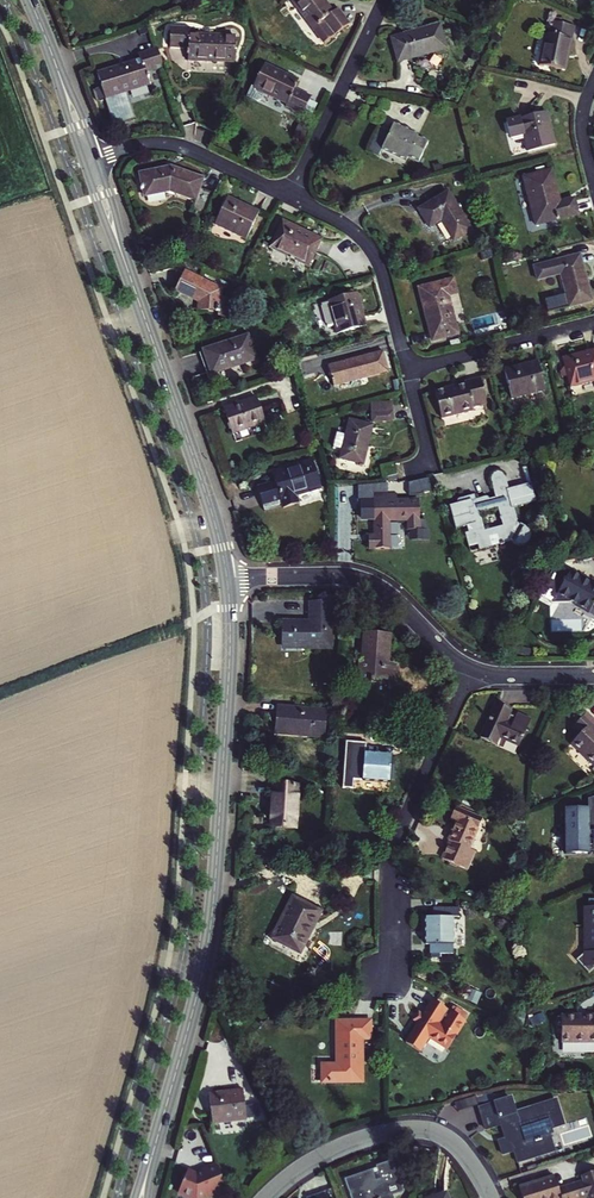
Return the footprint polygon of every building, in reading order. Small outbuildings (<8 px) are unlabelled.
[(349,24),(338,8),(333,12),(324,0),(291,0),(324,44),(349,24)] [(540,66),(563,70),(566,55),(568,56),(574,26),(550,21),(547,35),(546,34),(540,66)] [(446,49),(439,26),(392,39),(398,62),(446,49)] [(190,28),(171,28),(170,47),(188,48),(188,60),(234,62),(235,36),(189,35),(190,28)] [(141,60),(97,74),(104,98),(148,85),(144,73),(164,67),(158,48),(139,54),(141,60)] [(285,106),(302,114),(311,97),(294,89),(298,81),(264,65),(253,88),(250,87),(246,96),(256,101),(260,100),(264,93),(287,103),(285,106)] [(528,152),(554,145),(545,112),(506,123),(510,139),(523,136),(528,152)] [(417,162),(421,155),(419,154),(424,143),(415,139),(417,136),(393,125),(389,132),(379,127),(368,151),(378,156),(381,148),(406,160),(407,157),(417,162)] [(170,168),(139,174),(144,196),(168,191),(210,206),(214,195),(198,189),(202,179),(170,168)] [(558,198),(551,171),(523,178),(535,226),(577,215),(574,199),(556,204),(555,199),(558,198)] [(441,220),(453,241),(471,230),(448,192),(419,210),(429,227),(441,220)] [(259,213),(227,197),(214,224),(246,239),(259,213)] [(321,240),(281,221),(269,248),(308,266),(321,240)] [(579,256),(558,261),(534,268),(537,281),(561,274),(569,307),(591,302),(579,256)] [(221,297),(221,290),(184,272),(175,291),(198,302),(198,310),(218,312),(217,315),(228,316),(229,298),(221,297)] [(453,280),(419,288),(432,340),(457,334),(447,295),(456,292),(453,280)] [(357,293),(328,300),(336,334),(366,327),(357,293)] [(248,336),(203,351),(210,372),(243,361),(244,364),(256,359),(248,336)] [(382,351),(327,366),(333,386),(387,372),(382,351)] [(579,355),(586,383),(593,381),(593,351),(579,355)] [(586,383),(579,355),(562,359),(569,387),(586,383)] [(537,362),(503,370),(511,399),(544,391),(537,362)] [(466,384),(435,392),(441,419),(473,411),(472,407),(486,404),(480,378),(465,382),(466,384)] [(255,398),(223,408),(232,434),(263,423),(259,410),(255,398)] [(393,409),(374,412),(375,421),(394,418),(393,409)] [(372,425),(349,420),(345,435),(337,433),(333,449),(342,451),(339,460),(363,466),(372,425)] [(274,481),(256,486),(264,511),(282,506),(282,508),(299,503),(296,495),(321,488),(317,475),(312,460),(272,473),(274,481)] [(393,464),(382,467),(385,478),(396,475),(393,464)] [(511,503),(512,502),(506,479),(505,477),(505,476),(503,474),(502,473),(501,472),(500,472),(498,472),(497,472),(495,472),(494,473),(492,474),(491,475),(491,476),(490,478),(490,480),(490,481),(494,497),(489,498),(488,497),(486,497),(485,496),(484,496),(468,501),(467,502),(466,503),(466,505),(466,506),(468,513),(469,515),(471,515),(473,515),(474,522),(466,524),(464,525),(463,526),(462,528),(462,529),(466,543),(467,544),(469,545),(470,545),(472,545),(477,544),(478,548),(508,541),(517,546),(519,546),(521,546),(523,546),(524,546),(526,545),(528,544),(529,542),(530,541),(531,539),(531,537),(531,535),(531,533),(530,532),(529,530),(528,528),(527,527),(516,522),(511,503)] [(367,540),(367,549),(388,549),(388,518),(395,518),(395,520),(407,520),(407,530),(419,529),(419,500),(396,500),(396,494),(373,494),(373,540),(367,540)] [(556,564),(543,587),(593,616),(593,614),(593,585),(556,564)] [(311,622),(284,622),(284,637),(287,637),(287,643),(304,643),(304,648),(330,648),(330,604),(310,604),(311,622)] [(364,632),(362,662),(360,661),(359,683),(372,684),(372,679),(397,681),(398,663),(384,662),(385,654),(388,654),(389,634),(364,632)] [(284,637),(284,648),(304,648),(304,643),(287,643),(287,637),(284,637)] [(494,703),(479,738),(495,744),(498,737),(518,746),(530,719),(516,712),(515,715),(509,712),(510,709),(494,703)] [(279,706),(278,717),(280,717),(279,729),(298,730),(298,734),(322,736),(325,710),(279,706)] [(593,766),(593,720),(586,712),(573,725),(581,733),(570,744),(593,766)] [(280,717),(278,717),(276,732),(298,734),(298,730),(279,729),(280,717)] [(353,779),(388,782),(390,755),(364,753),(365,743),(347,742),(344,787),(352,788),(353,779)] [(297,786),(273,785),(272,826),(296,827),(297,786)] [(564,810),(565,853),(593,852),(593,796),(588,798),(588,809),(564,810)] [(481,818),(455,806),(450,817),(455,820),(447,839),(448,840),(440,857),(465,868),(473,850),(468,847),(481,818)] [(300,952),(313,927),(320,912),(291,897),(276,927),(279,928),(273,938),(300,952)] [(434,907),(433,917),(426,917),(425,943),(429,944),(429,953),(452,953),(452,917),(458,917),(458,907),(434,907)] [(584,928),(587,928),(586,943),(582,944),(582,954),(575,961),(588,974),(593,968),(593,908),(584,908),(584,928)] [(453,1012),(432,998),(404,1041),(419,1050),(428,1036),(447,1048),(465,1019),(463,1018),(466,1014),(456,1007),(453,1012)] [(560,1014),(560,1041),(593,1042),(593,1013),(560,1014)] [(371,1038),(371,1020),(336,1020),(336,1064),(321,1064),(321,1082),(363,1081),(362,1038),(371,1038)] [(212,1123),(246,1118),(246,1113),(242,1089),(208,1094),(212,1123)] [(509,1097),(479,1107),(485,1128),(500,1123),(504,1134),(507,1133),(508,1137),(498,1140),(502,1153),(513,1150),(517,1161),(553,1149),(548,1134),(523,1142),(519,1126),(548,1117),(551,1127),(563,1123),(555,1098),(514,1111),(509,1097)] [(345,1181),(351,1197),(391,1197),(390,1194),(401,1190),(395,1173),(398,1172),(394,1160),(379,1165),(383,1177),(381,1178),(383,1182),(377,1184),(372,1171),(345,1181)] [(177,1191),(193,1197),(197,1197),(206,1194),(207,1195),(225,1187),(215,1162),(203,1168),(203,1170),(195,1173),(186,1169),(177,1191)] [(519,1186),(522,1197),(584,1197),(586,1197),(593,1197),(593,1171),(580,1176),(581,1180),(557,1187),(554,1175),(519,1186)]
